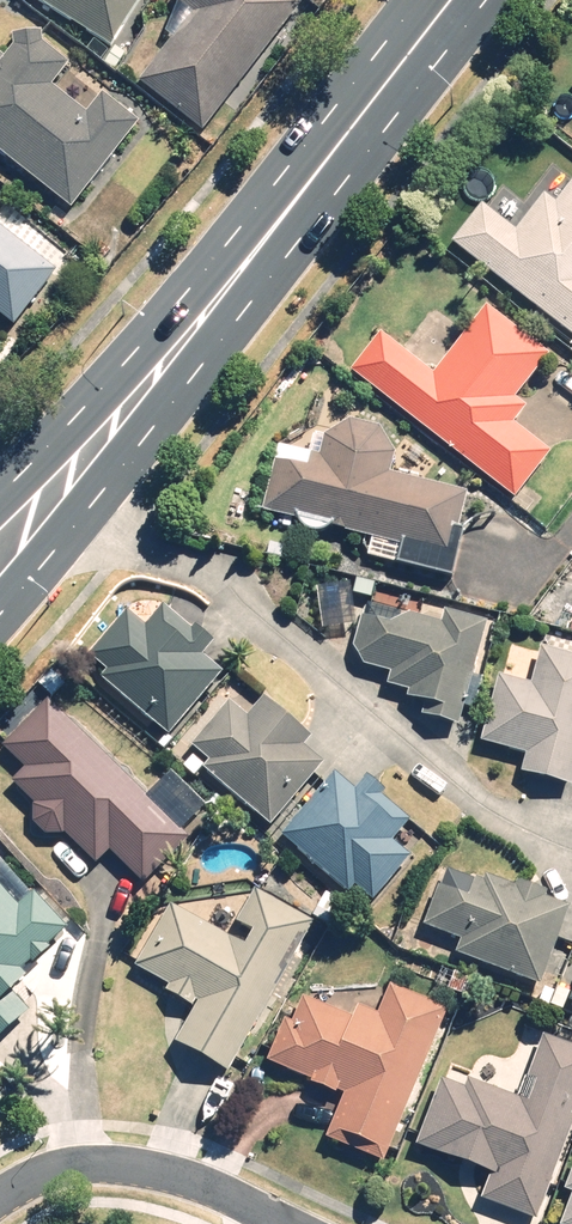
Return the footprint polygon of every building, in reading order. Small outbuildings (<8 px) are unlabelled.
[(106,53),(139,0),(21,0),(106,53)] [(298,11),(284,0),(162,0),(160,2),(186,22),(133,89),(198,139),(298,11)] [(68,216),(136,125),(98,96),(81,118),(48,93),(67,67),(41,48),(41,40),(8,40),(8,54),(2,49),(0,51),(0,165),(68,216)] [(445,247),(571,344),(571,179),(570,178),(548,207),(538,199),(510,236),(475,209),(445,247)] [(9,335),(56,275),(0,231),(0,328),(9,335)] [(379,333),(346,374),(511,507),(551,456),(514,426),(526,411),(510,399),(544,357),(483,308),(429,374),(379,333)] [(391,571),(449,585),(462,534),(454,532),(463,496),(386,478),(391,458),(372,431),(355,427),(344,424),(318,438),(313,459),(276,451),(272,464),(271,463),(258,516),(293,524),(295,529),(305,536),(317,535),(323,531),(397,548),(391,571)] [(151,589),(82,660),(163,750),(176,738),(170,730),(224,682),(203,659),(215,648),(151,589)] [(453,735),(482,629),(425,612),(421,624),(404,618),(384,630),(357,620),(349,651),(357,670),(387,678),(383,692),(409,697),(403,711),(453,735)] [(564,798),(571,767),(571,638),(559,635),(553,657),(534,654),(524,687),(494,681),(475,747),(520,757),(516,775),(564,798)] [(205,817),(162,774),(140,796),(46,701),(0,746),(0,748),(22,770),(6,785),(30,810),(24,817),(50,843),(59,835),(91,868),(104,855),(135,886),(205,817)] [(263,832),(317,771),(298,754),(306,744),(260,703),(244,722),(222,703),(182,749),(202,766),(197,773),(263,832)] [(349,793),(330,776),(275,839),(341,897),(349,888),(369,906),(408,861),(388,844),(406,824),(379,801),(384,795),(363,776),(349,793)] [(536,988),(565,910),(538,901),(541,894),(512,884),(510,889),(471,875),(461,900),(435,891),(421,931),(457,944),(452,958),(536,988)] [(21,985),(15,979),(64,935),(27,895),(14,907),(0,891),(0,1004),(21,985)] [(222,1077),(310,923),(256,892),(227,941),(165,906),(129,970),(164,990),(158,999),(186,1015),(168,1047),(222,1077)] [(381,1162),(442,1012),(388,989),(375,1021),(356,1013),(351,1024),(297,1001),(288,1024),(279,1021),(260,1066),(306,1085),(305,1088),(328,1098),(330,1095),(340,1099),(324,1138),(381,1162)] [(12,1028),(0,1014),(0,1039),(12,1028)] [(571,1127),(571,1053),(539,1040),(515,1102),(462,1081),(458,1091),(434,1081),(407,1152),(483,1182),(475,1201),(535,1223),(571,1127)] [(571,1160),(558,1194),(570,1198),(560,1223),(571,1223),(571,1160)]
